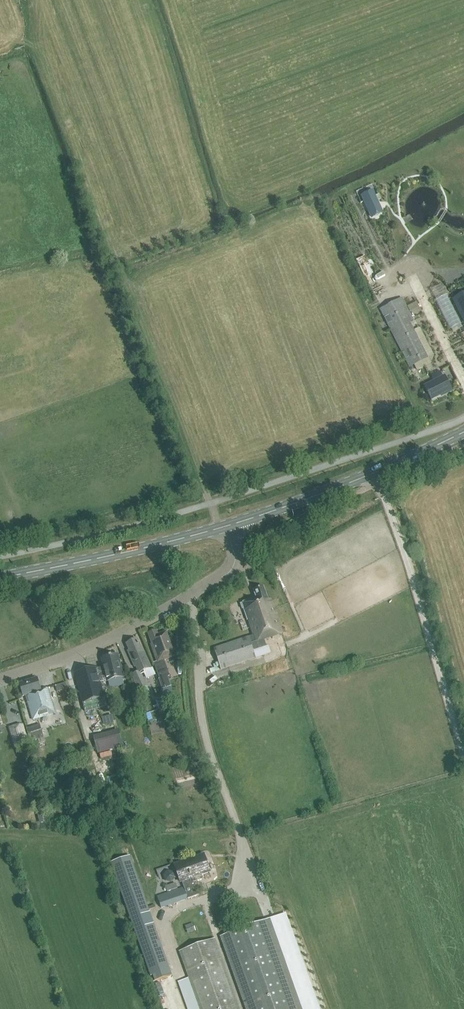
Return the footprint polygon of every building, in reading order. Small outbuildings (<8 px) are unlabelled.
[(382,213),(375,196),(365,201),(372,218),(382,213)] [(463,326),(463,325),(447,294),(436,300),(453,332),(463,326)] [(402,298),(380,310),(410,367),(428,358),(410,322),(414,321),(402,298)] [(445,376),(443,377),(440,372),(431,376),(434,382),(425,387),(431,400),(443,394),(443,395),(452,391),(445,376)] [(221,670),(255,658),(253,651),(266,647),(263,640),(282,633),(270,599),(268,600),(264,588),(254,591),(256,599),(242,604),(240,604),(242,609),(243,609),(252,636),(214,649),(221,670)] [(170,676),(164,660),(175,656),(166,632),(158,635),(157,631),(148,634),(151,644),(151,645),(157,662),(154,663),(160,680),(163,689),(171,687),(168,677),(170,676)] [(139,671),(142,669),(143,672),(152,668),(143,649),(141,650),(137,640),(126,645),(131,655),(129,656),(134,666),(136,664),(139,671)] [(85,712),(106,706),(104,698),(105,698),(102,682),(107,680),(107,681),(123,677),(118,656),(102,660),(104,666),(73,675),(82,704),(83,703),(85,712)] [(146,687),(140,672),(132,676),(138,690),(146,687)] [(33,720),(55,713),(48,688),(41,691),(37,679),(20,685),(23,696),(25,696),(33,720)] [(103,718),(105,725),(114,722),(112,714),(103,718)] [(8,727),(14,747),(26,743),(26,742),(29,741),(23,723),(20,724),(8,727)] [(29,727),(33,744),(46,741),(42,724),(29,727)] [(123,747),(118,729),(93,736),(98,754),(123,747)] [(40,824),(48,821),(45,810),(36,812),(40,824)] [(155,981),(154,981),(163,1008),(193,1008),(180,972),(171,975),(130,856),(111,863),(151,976),(153,975),(155,981)] [(210,872),(204,857),(192,861),(192,859),(175,865),(180,882),(182,882),(184,887),(157,897),(161,908),(199,895),(195,884),(194,884),(193,882),(203,879),(201,875),(210,872)] [(177,888),(176,884),(166,887),(167,892),(177,888)] [(221,937),(247,1008),(301,1008),(269,920),(221,937)] [(215,939),(179,952),(199,1008),(239,1008),(215,939)]
